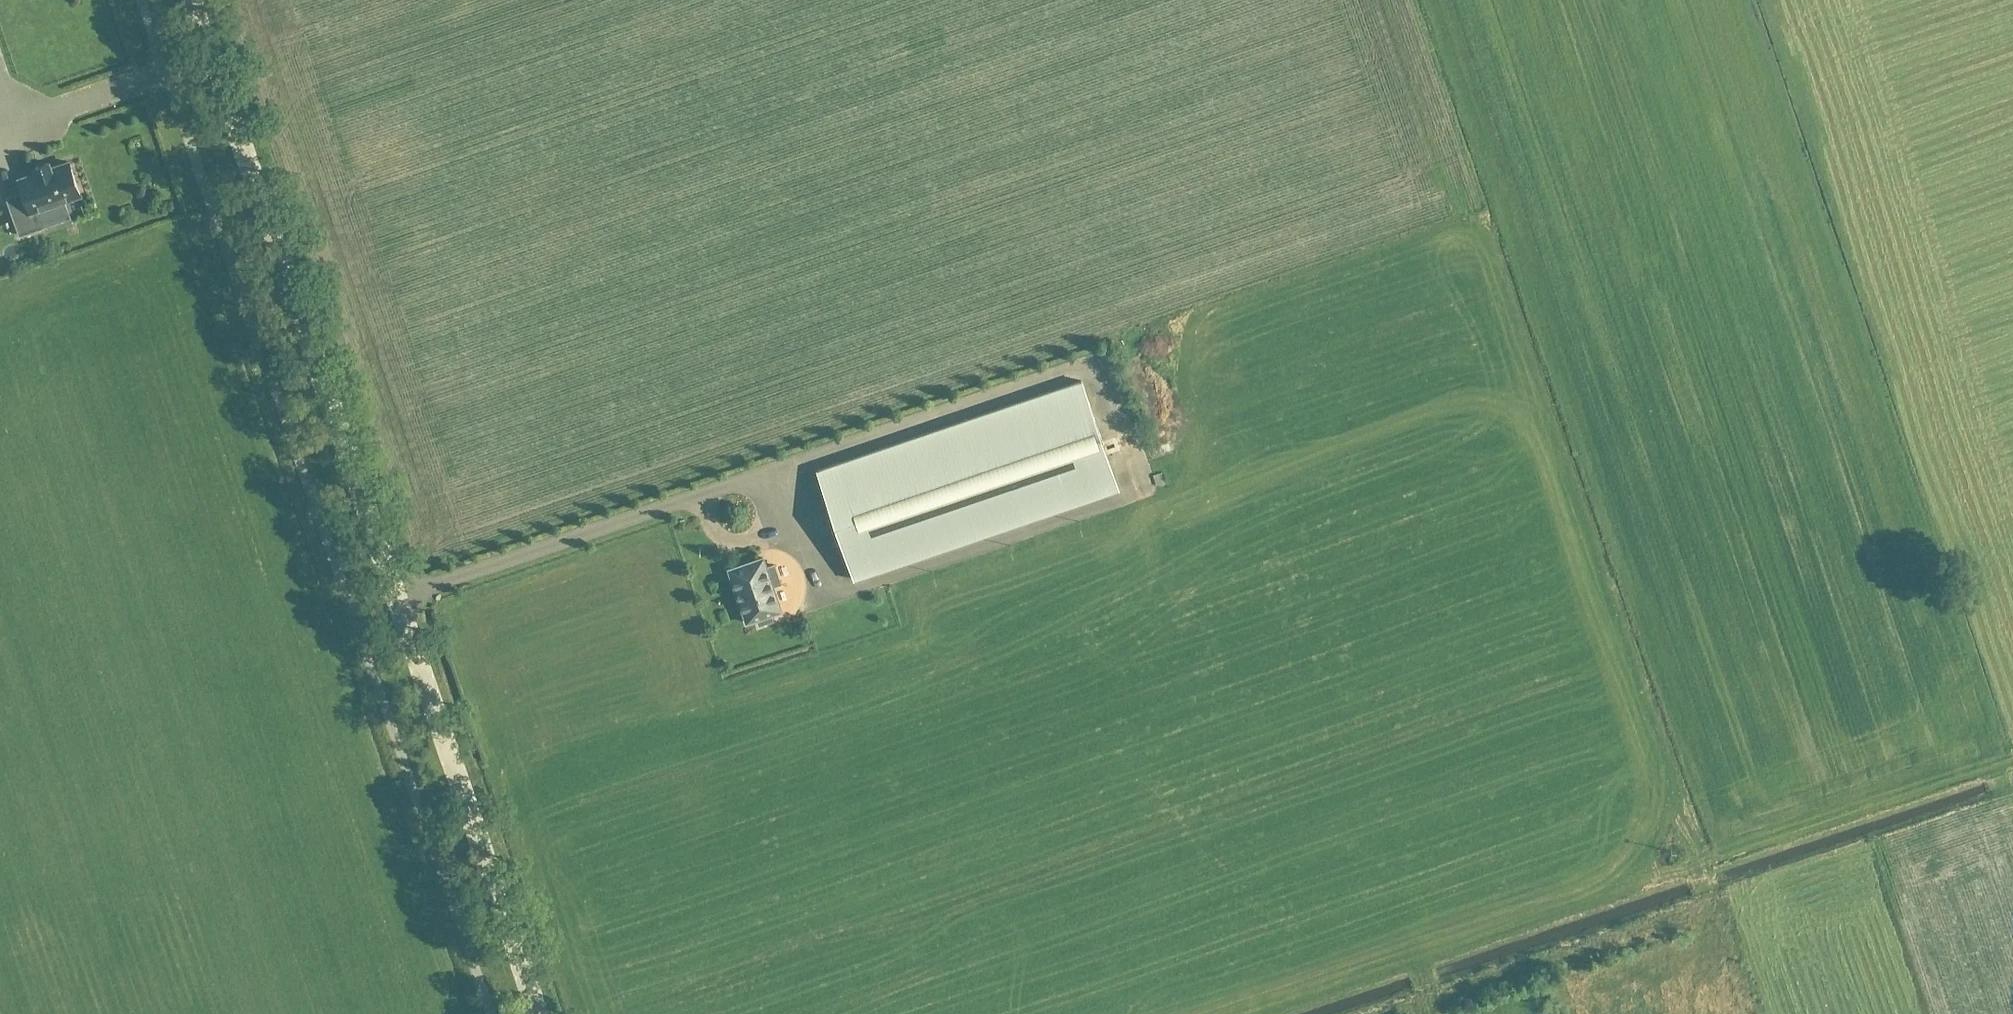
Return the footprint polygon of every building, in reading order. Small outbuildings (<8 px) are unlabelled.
[(34,169),(35,174),(18,180),(26,204),(9,210),(19,237),(42,228),(36,211),(62,202),(79,196),(68,163),(50,169),(48,164),(34,169)] [(1080,381),(816,471),(853,581),(1117,491),(1080,381)] [(762,559),(728,570),(746,623),(756,620),(758,626),(772,621),(770,615),(780,612),(771,587),(780,584),(773,566),(765,568),(762,559)]
